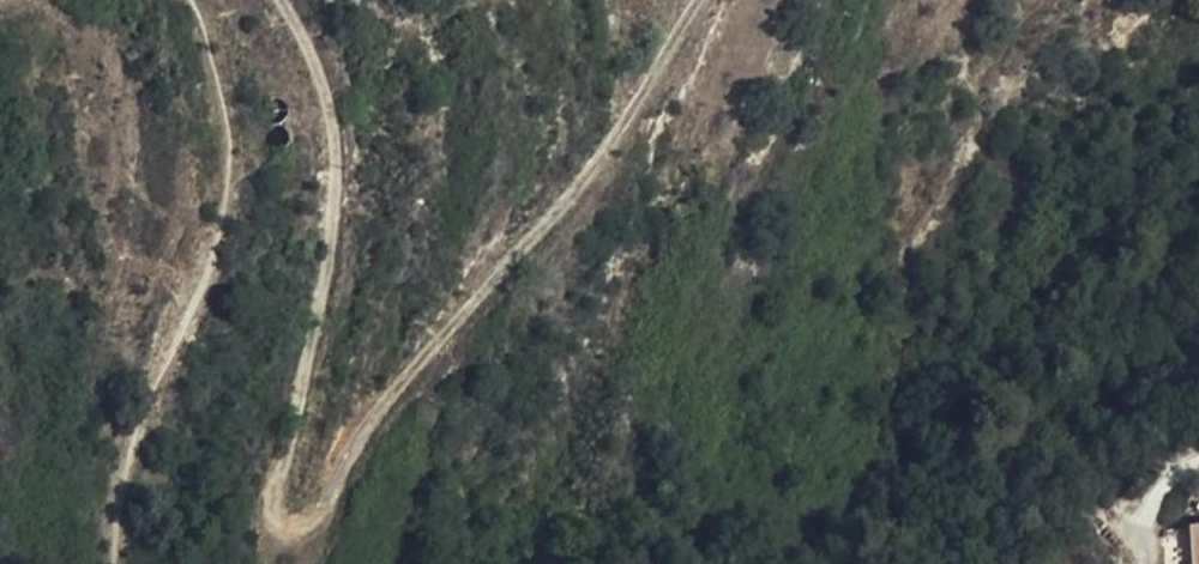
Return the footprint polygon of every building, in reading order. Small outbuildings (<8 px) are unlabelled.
[(1188,529),(1191,563),(1198,563),(1198,528),(1188,529)]
